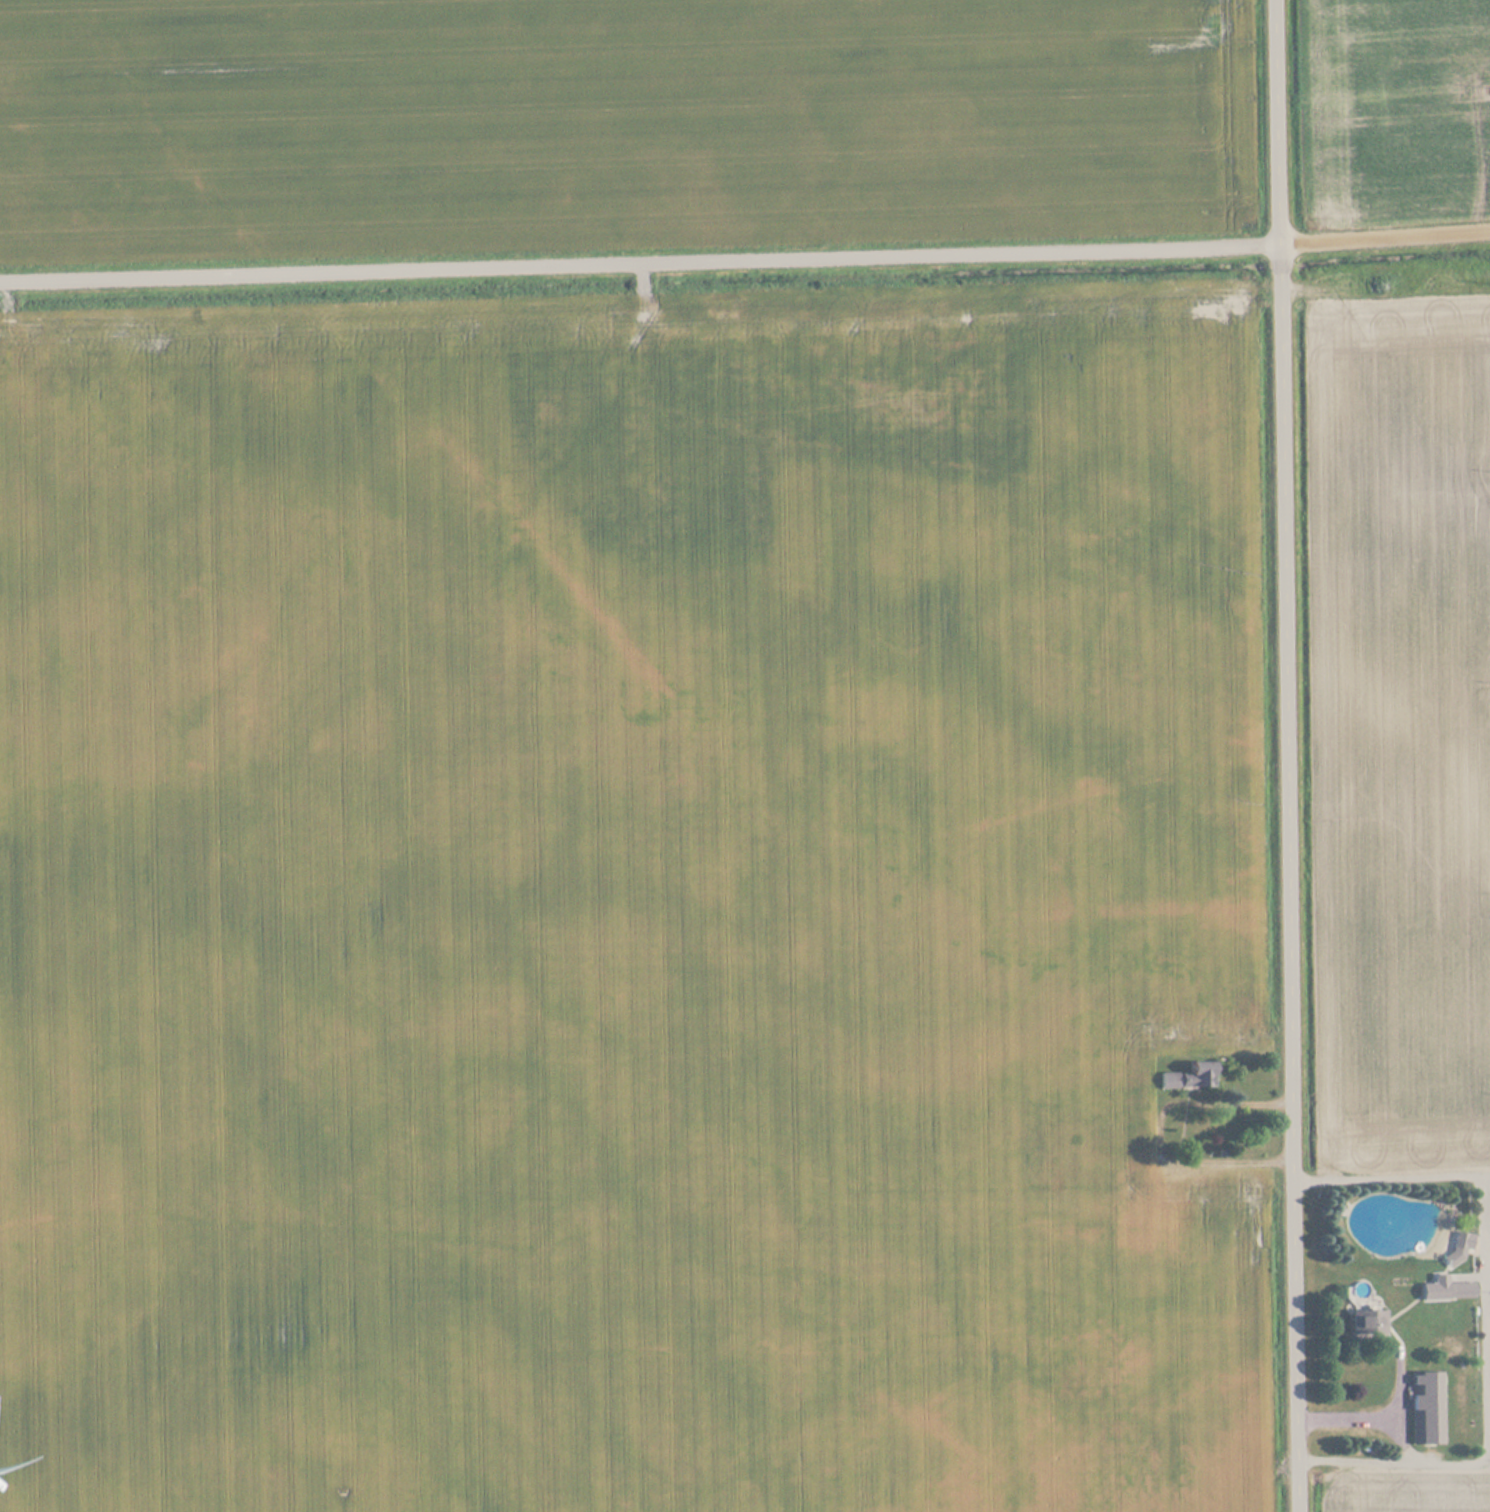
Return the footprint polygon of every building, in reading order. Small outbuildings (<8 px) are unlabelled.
[(1190,1063),(1190,1073),(1160,1074),(1160,1089),(1213,1089),(1213,1063),(1190,1063)] [(1474,1284),(1423,1284),(1423,1299),(1474,1299),(1474,1284)] [(1385,1309),(1351,1310),(1351,1341),(1385,1340),(1385,1309)] [(1412,1371),(1412,1443),(1443,1443),(1443,1371),(1412,1371)]
